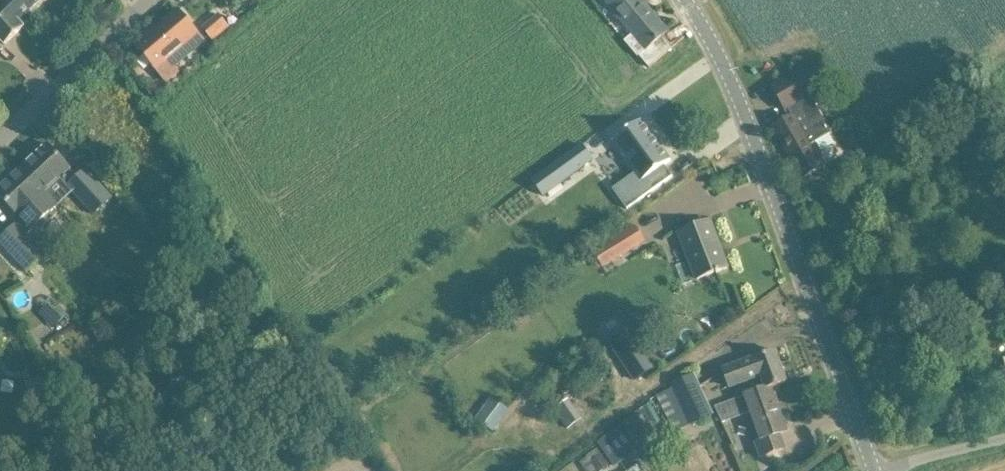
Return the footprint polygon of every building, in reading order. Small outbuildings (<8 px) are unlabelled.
[(23,28),(24,27),(18,21),(41,0),(0,0),(0,4),(23,28)] [(607,5),(632,35),(624,41),(638,58),(639,57),(649,68),(672,48),(662,37),(668,32),(641,0),(612,0),(607,5)] [(23,28),(0,4),(0,40),(5,45),(23,28)] [(197,36),(190,27),(177,12),(137,45),(169,82),(179,73),(168,60),(197,36)] [(229,26),(217,13),(202,26),(214,40),(229,26)] [(775,81),(791,68),(785,60),(768,73),(775,81)] [(815,62),(789,77),(772,87),(790,118),(773,127),(802,179),(823,168),(810,146),(832,134),(811,97),(829,86),(815,62)] [(642,120),(613,141),(635,173),(613,190),(627,209),(673,177),(665,165),(671,161),(642,120)] [(36,156),(22,169),(58,207),(60,209),(75,194),(95,216),(113,198),(87,171),(78,179),(70,171),(71,170),(61,160),(48,145),(46,147),(45,146),(41,146),(35,152),(35,155),(36,156)] [(581,145),(533,180),(536,185),(544,197),(593,162),(581,145)] [(22,169),(0,189),(0,196),(10,207),(18,215),(16,225),(0,240),(0,244),(26,272),(47,254),(28,234),(35,228),(38,231),(58,213),(55,210),(58,207),(22,169)] [(709,222),(690,229),(680,233),(698,279),(726,268),(709,222)] [(636,225),(594,251),(604,268),(647,242),(636,225)] [(889,302),(883,302),(880,307),(883,312),(890,312),(892,307),(889,302)] [(711,323),(706,326),(711,333),(716,330),(711,323)] [(637,337),(616,351),(635,380),(656,367),(637,337)] [(771,388),(786,382),(775,351),(746,362),(723,371),(730,388),(760,377),(765,389),(765,390),(771,388)] [(587,363),(591,375),(600,373),(597,360),(587,363)] [(564,367),(549,377),(566,402),(581,391),(564,367)] [(672,389),(659,396),(672,425),(663,429),(667,436),(712,415),(694,375),(671,386),(672,389)] [(787,432),(771,388),(765,390),(765,389),(744,397),(761,441),(755,443),(761,458),(785,449),(780,435),(787,432)] [(494,399),(484,411),(501,424),(510,411),(503,406),(494,399)] [(658,460),(630,470),(663,470),(658,460)]
